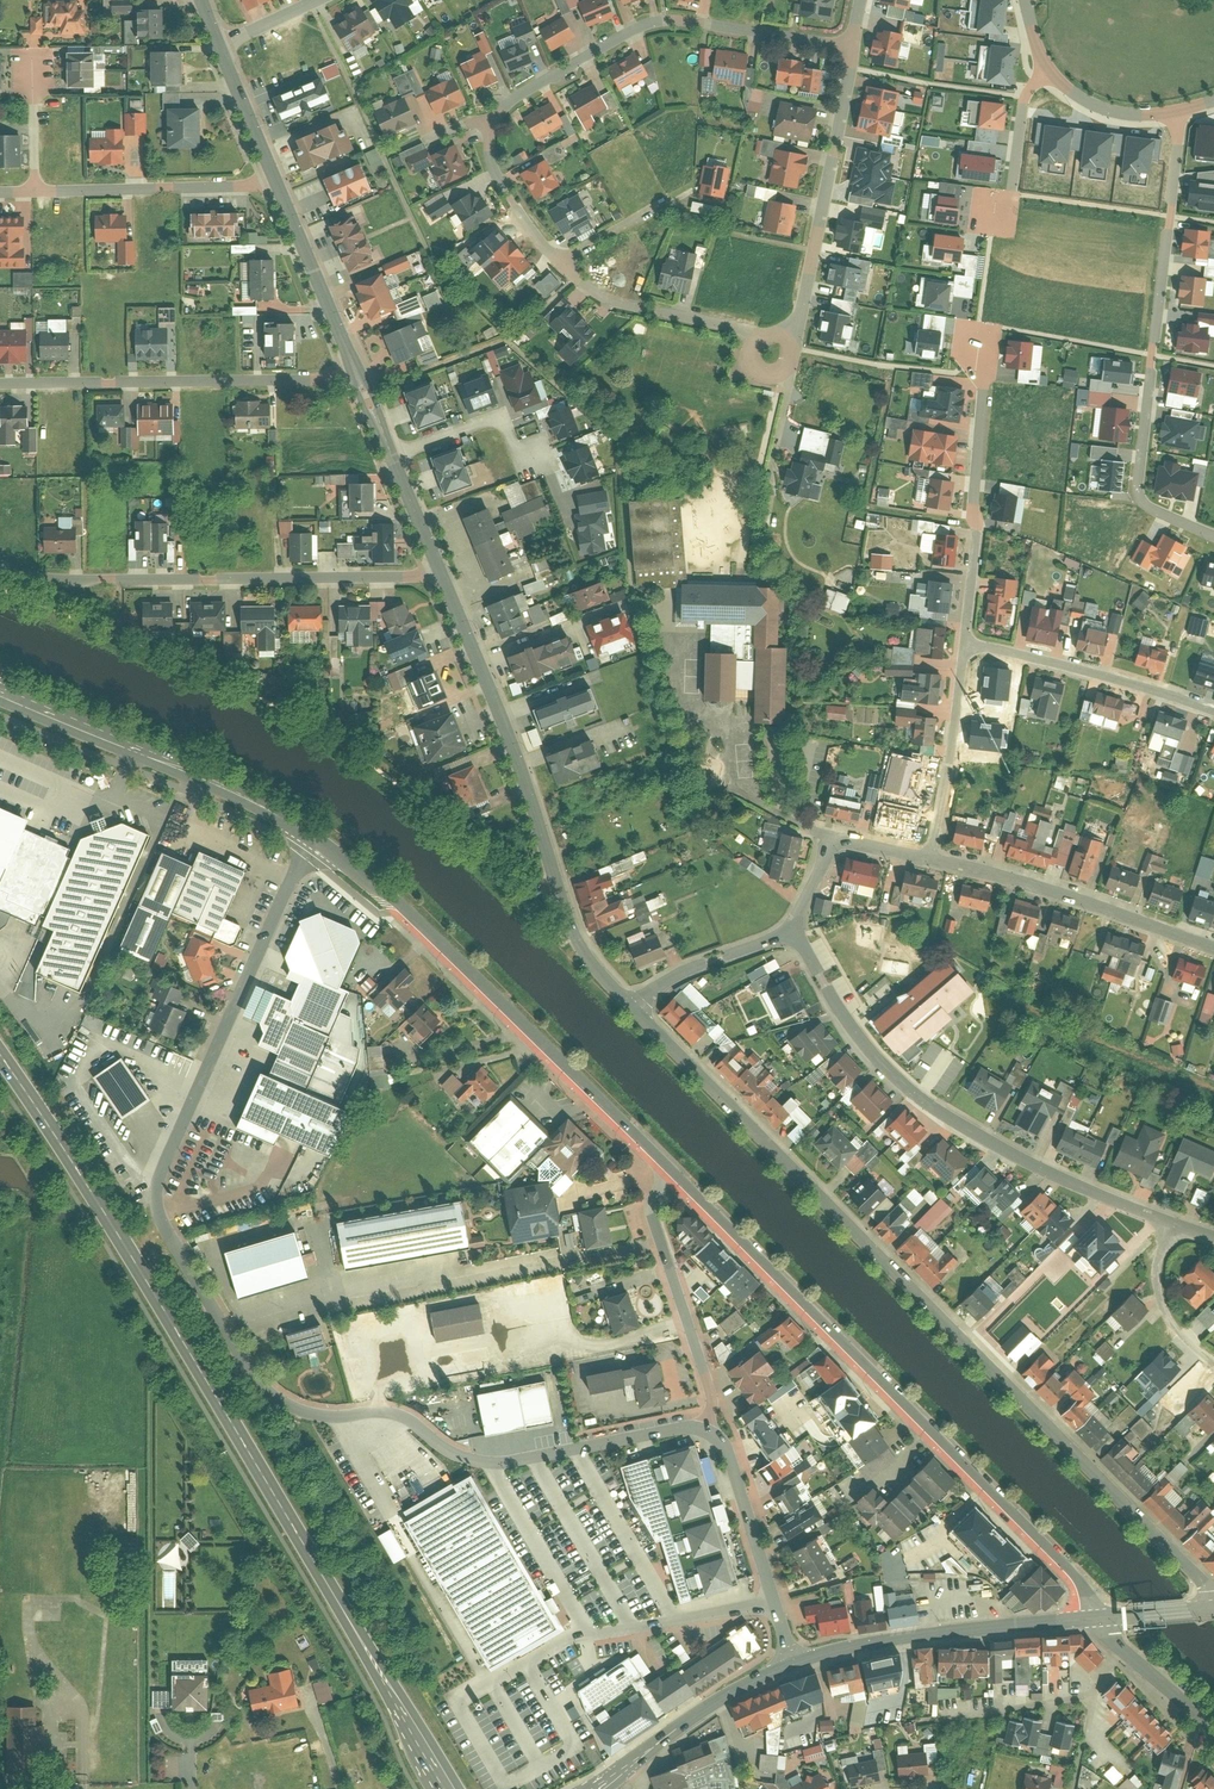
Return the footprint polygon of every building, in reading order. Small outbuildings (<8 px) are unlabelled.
[(48,25),(64,25),(64,34),(88,33),(87,9),(80,9),(80,0),(50,0),(50,2),(47,2),(48,25)] [(250,9),(269,0),(246,0),(250,9)] [(417,0),(378,0),(388,18),(393,15),(399,26),(417,16),(411,5),(418,1),(417,0)] [(593,27),(619,15),(612,0),(587,0),(582,2),(593,27)] [(837,0),(805,0),(805,3),(803,14),(835,18),(837,0)] [(885,7),(914,12),(916,0),(886,0),(885,7)] [(980,30),(1007,33),(1012,0),(984,0),(980,30)] [(136,9),(136,1),(115,1),(115,9),(136,9)] [(378,31),(365,3),(346,12),(348,15),(335,22),(350,52),(368,43),(365,38),(378,31)] [(796,13),(803,14),(805,3),(797,3),(796,13)] [(379,6),(373,10),(380,21),(386,18),(379,6)] [(140,37),(167,37),(167,8),(140,7),(140,37)] [(542,27),(553,49),(578,36),(567,14),(542,27)] [(46,33),(45,15),(33,15),(33,33),(46,33)] [(502,49),(511,72),(540,61),(532,42),(540,39),(533,20),(516,27),(522,41),(502,49)] [(437,29),(433,25),(428,30),(432,34),(437,29)] [(898,68),(905,34),(879,28),(872,62),(898,68)] [(462,60),(476,88),(500,76),(489,54),(496,51),(485,29),(476,34),(483,49),(462,60)] [(404,43),(398,45),(401,51),(407,49),(404,43)] [(1009,86),(1014,48),(988,45),(983,83),(1009,86)] [(748,53),(719,48),(714,79),(743,84),(748,53)] [(96,51),(69,52),(70,89),(98,88),(96,51)] [(183,52),(153,54),(155,88),(185,86),(183,52)] [(637,53),(611,66),(623,88),(648,74),(637,53)] [(780,61),(777,81),(802,85),(804,67),(805,64),(780,61)] [(325,67),(330,79),(343,74),(339,62),(325,67)] [(822,70),(804,67),(802,85),(801,90),(819,92),(822,70)] [(279,95),(290,123),(337,104),(326,76),(279,95)] [(437,113),(468,100),(458,77),(427,90),(437,113)] [(597,83),(571,97),(584,121),(610,107),(597,83)] [(893,136),(902,91),(869,85),(860,129),(893,136)] [(418,122),(408,95),(376,107),(386,134),(418,122)] [(526,116),(537,136),(563,123),(552,102),(526,116)] [(1007,106),(984,103),(981,129),(1004,131),(1007,106)] [(782,104),(777,135),(813,141),(819,110),(782,104)] [(203,150),(202,109),(171,109),(171,150),(203,150)] [(149,112),(127,112),(127,133),(149,133),(149,112)] [(300,149),(308,169),(360,148),(350,124),(343,127),(341,121),(300,138),(304,147),(300,149)] [(1204,121),(1203,125),(1201,125),(1197,153),(1213,155),(1213,122),(1204,121)] [(127,160),(126,127),(108,127),(109,136),(94,136),(95,161),(127,160)] [(1039,158),(1063,162),(1068,131),(1044,127),(1039,158)] [(1082,134),(1081,165),(1105,166),(1106,135),(1082,134)] [(0,137),(0,172),(23,171),(22,136),(0,137)] [(939,147),(939,137),(921,136),(920,145),(939,147)] [(1121,136),(1119,174),(1129,175),(1128,182),(1146,184),(1150,138),(1121,136)] [(758,138),(755,153),(770,156),(773,141),(758,138)] [(442,188),(475,173),(460,141),(433,153),(430,147),(407,157),(416,175),(433,167),(442,188)] [(968,147),(964,172),(997,177),(1001,151),(968,147)] [(778,148),(772,181),(801,186),(807,153),(778,148)] [(365,154),(371,166),(380,161),(373,149),(365,154)] [(892,155),(859,149),(848,200),(874,205),(875,199),(889,202),(893,183),(890,183),(893,166),(890,165),(892,155)] [(364,160),(326,176),(338,206),(376,190),(364,160)] [(524,173),(536,197),(561,184),(548,160),(524,173)] [(732,169),(707,165),(702,192),(727,197),(732,169)] [(1193,178),(1189,204),(1213,207),(1213,180),(1193,178)] [(747,184),(745,196),(763,200),(766,188),(747,184)] [(471,229),(497,212),(482,187),(456,204),(471,229)] [(959,224),(964,196),(935,191),(930,220),(959,224)] [(436,219),(456,204),(447,192),(427,207),(436,219)] [(585,192),(553,209),(565,231),(597,214),(585,192)] [(797,205),(770,200),(765,231),(791,235),(797,205)] [(864,208),(862,221),(866,226),(882,229),(885,211),(864,208)] [(243,210),(194,212),(195,226),(198,226),(198,235),(241,234),(240,224),(244,224),(243,210)] [(333,222),(354,270),(377,260),(356,212),(333,222)] [(97,215),(98,240),(129,239),(128,214),(97,215)] [(0,215),(0,266),(28,266),(28,215),(0,215)] [(862,221),(842,217),(837,246),(845,248),(844,251),(861,254),(866,226),(862,221)] [(1206,229),(1185,228),(1183,254),(1205,255),(1206,229)] [(483,266),(503,290),(533,264),(514,241),(508,246),(493,229),(477,244),(491,260),(483,266)] [(964,260),(968,236),(937,232),(933,256),(964,260)] [(247,243),(267,243),(267,236),(257,236),(257,233),(247,233),(247,243)] [(138,263),(137,240),(120,241),(121,264),(138,263)] [(464,249),(456,255),(462,262),(470,256),(464,249)] [(667,261),(661,287),(691,294),(697,268),(700,254),(685,251),(682,265),(667,261)] [(385,264),(390,275),(414,265),(409,254),(385,264)] [(254,297),(278,297),(278,258),(254,259),(254,297)] [(866,267),(832,262),(829,283),(862,289),(866,267)] [(374,318),(401,306),(386,270),(358,282),(374,318)] [(11,272),(11,295),(32,295),(32,284),(32,272),(11,272)] [(1209,275),(1186,274),(1184,300),(1207,302),(1209,275)] [(952,284),(927,282),(925,310),(950,312),(952,284)] [(561,352),(573,365),(590,348),(587,344),(600,331),(573,304),(555,323),(573,340),(561,352)] [(256,306),(232,306),(232,315),(242,315),(242,321),(251,321),(251,314),(256,314),(256,306)] [(860,310),(838,306),(831,336),(853,341),(860,310)] [(1196,311),(1195,324),(1183,322),(1182,331),(1174,330),(1172,349),(1204,353),(1207,325),(1213,325),(1213,313),(1196,311)] [(432,332),(425,317),(388,334),(400,361),(426,350),(421,337),(432,332)] [(299,355),(298,321),(267,322),(268,355),(299,355)] [(171,327),(139,328),(140,359),(172,358),(171,327)] [(942,355),(945,329),(918,327),(916,353),(942,355)] [(29,330),(0,331),(0,360),(30,360),(29,330)] [(72,359),(72,332),(43,331),(43,358),(72,359)] [(1011,338),(1008,367),(1034,369),(1036,340),(1011,338)] [(496,368),(494,359),(509,354),(506,346),(484,353),(489,370),(496,368)] [(1102,371),(1103,359),(1093,358),(1092,370),(1102,371)] [(1102,371),(1101,381),(1132,384),(1134,362),(1103,359),(1102,371)] [(524,362),(503,370),(518,411),(546,401),(534,370),(528,372),(524,362)] [(1208,374),(1174,366),(1169,389),(1202,396),(1208,374)] [(1062,386),(1075,387),(1077,370),(1064,368),(1062,386)] [(501,401),(491,372),(461,382),(471,412),(501,401)] [(450,418),(436,380),(408,390),(421,429),(450,418)] [(921,415),(963,422),(968,388),(942,384),(940,398),(924,395),(921,415)] [(172,400),(139,400),(139,424),(139,429),(172,429),(172,400)] [(2,423),(0,423),(0,440),(15,440),(14,423),(24,423),(28,423),(27,401),(2,402),(2,423)] [(124,401),(99,401),(99,421),(124,421),(124,401)] [(268,401),(238,401),(238,423),(269,423),(268,401)] [(574,404),(551,410),(559,440),(582,433),(574,404)] [(1133,408),(1105,404),(1101,438),(1128,442),(1133,408)] [(1164,444),(1197,450),(1203,419),(1169,413),(1168,421),(1165,420),(1162,436),(1165,437),(1164,444)] [(886,417),(885,427),(888,427),(887,436),(897,436),(897,428),(906,429),(907,419),(886,417)] [(28,423),(24,423),(24,447),(37,447),(37,422),(28,423)] [(131,424),(122,424),(122,442),(132,441),(131,424)] [(131,424),(132,441),(132,444),(139,444),(139,429),(139,424),(131,424)] [(277,426),(268,426),(269,441),(277,441),(277,426)] [(910,458),(955,466),(960,435),(915,428),(910,458)] [(835,437),(829,458),(828,461),(842,465),(849,441),(835,437)] [(567,452),(578,481),(602,472),(591,442),(567,452)] [(1115,460),(1116,447),(1090,444),(1088,458),(1098,459),(1098,466),(1090,465),(1087,488),(1119,491),(1122,461),(1115,460)] [(435,456),(448,493),(477,483),(463,445),(435,456)] [(816,482),(820,467),(826,469),(828,461),(829,458),(806,452),(804,461),(795,459),(787,491),(821,500),(825,484),(816,482)] [(1186,462),(1167,459),(1166,465),(1162,464),(1156,492),(1198,500),(1203,471),(1185,467),(1186,462)] [(0,462),(0,470),(11,470),(10,462),(0,462)] [(928,505),(953,510),(958,480),(933,475),(928,505)] [(374,480),(351,480),(352,506),(375,506),(374,480)] [(351,502),(350,502),(349,486),(343,486),(343,503),(343,514),(351,514),(351,502)] [(876,505),(888,506),(890,489),(878,487),(876,505)] [(613,509),(609,490),(581,494),(584,513),(610,509),(613,509)] [(993,518),(1017,522),(1021,495),(998,491),(993,518)] [(554,515),(546,494),(504,511),(512,531),(518,529),(521,537),(538,530),(535,523),(554,515)] [(679,495),(668,496),(673,562),(634,565),(636,587),(664,585),(682,583),(686,583),(679,495)] [(668,496),(629,499),(634,565),(673,562),(668,496)] [(492,506),(466,517),(494,582),(519,571),(492,506)] [(613,533),(610,509),(584,513),(578,514),(584,554),(609,550),(606,534),(613,533)] [(74,528),(74,535),(84,534),(84,517),(74,517),(74,528)] [(150,517),(137,517),(137,544),(150,544),(150,517)] [(282,533),(292,533),(292,530),(292,518),(280,518),(282,533)] [(166,519),(153,519),(153,546),(166,545),(166,519)] [(356,545),(374,545),(374,557),(394,557),(394,520),(373,520),(374,532),(356,532),(356,545)] [(935,536),(949,537),(951,527),(917,522),(915,533),(920,534),(935,536)] [(74,528),(46,529),(47,551),(75,551),(74,535),(74,528)] [(312,529),(292,530),(292,533),(293,557),(312,557),(312,548),(312,531),(312,529)] [(355,529),(337,529),(338,553),(355,553),(355,529)] [(1183,552),(1186,546),(1161,534),(1155,546),(1140,539),(1129,561),(1148,570),(1150,564),(1180,578),(1191,556),(1183,552)] [(954,567),(958,539),(949,537),(935,536),(932,555),(931,564),(954,567)] [(890,571),(892,556),(873,555),(871,569),(890,571)] [(1208,558),(1204,583),(1213,585),(1213,559),(1208,558)] [(998,576),(995,594),(1013,597),(1018,597),(1020,579),(998,576)] [(542,578),(523,586),(527,595),(546,588),(542,578)] [(931,608),(951,611),(955,583),(932,580),(930,588),(934,589),(931,608)] [(573,610),(607,601),(602,582),(569,591),(573,610)] [(686,583),(682,583),(682,622),(711,623),(755,623),(756,584),(686,583)] [(1066,583),(1063,598),(1073,600),(1076,585),(1066,583)] [(778,584),(756,584),(755,623),(755,658),(755,686),(754,720),(787,720),(787,644),(777,644),(778,584)] [(843,614),(850,596),(827,587),(820,605),(843,614)] [(484,605),(498,639),(525,628),(518,611),(527,608),(520,591),(484,605)] [(1135,602),(1145,610),(1153,601),(1143,593),(1135,602)] [(991,594),(987,621),(1010,624),(1011,615),(1015,615),(1017,602),(1012,602),(1013,597),(995,594),(991,594)] [(225,598),(192,598),(192,624),(225,624),(225,598)] [(371,602),(371,615),(377,615),(377,610),(385,610),(385,598),(371,598),(371,602)] [(173,601),(145,602),(145,624),(173,624),(173,601)] [(292,603),(292,626),(310,626),(323,626),(322,602),(292,603)] [(371,602),(340,602),(341,627),(356,627),(356,641),(372,641),(371,615),(371,602)] [(407,603),(385,611),(392,629),(414,621),(407,603)] [(275,604),(242,604),(242,628),(259,628),(259,646),(276,646),(276,644),(276,635),(275,604)] [(1027,640),(1059,647),(1068,609),(1054,606),(1052,615),(1049,614),(1051,607),(1036,604),(1027,640)] [(1076,605),(1073,614),(1085,617),(1087,608),(1076,605)] [(638,641),(627,610),(590,624),(601,655),(638,641)] [(548,617),(551,625),(566,620),(563,611),(548,617)] [(1125,614),(1116,611),(1110,631),(1120,634),(1125,614)] [(1190,631),(1208,636),(1212,619),(1194,614),(1190,631)] [(755,623),(711,623),(711,650),(735,650),(734,686),(755,686),(755,658),(755,623)] [(927,623),(923,655),(946,658),(950,626),(927,623)] [(310,638),(310,626),(292,626),(292,638),(310,638)] [(419,627),(386,639),(394,659),(427,646),(419,627)] [(1079,648),(1107,655),(1113,633),(1092,627),(1091,631),(1084,629),(1079,648)] [(233,628),(224,628),(224,647),(233,647),(233,628)] [(233,628),(233,647),(241,647),(241,628),(233,628)] [(567,636),(503,656),(511,683),(509,684),(512,695),(521,692),(518,683),(537,677),(536,674),(583,659),(579,646),(571,649),(567,636)] [(1136,663),(1166,671),(1172,652),(1142,643),(1136,663)] [(711,650),(704,650),(704,697),(734,697),(734,686),(735,650),(711,650)] [(594,658),(586,661),(590,670),(598,666),(594,658)] [(1202,659),(1195,680),(1213,686),(1213,663),(1202,659)] [(396,669),(402,684),(413,679),(417,678),(411,663),(396,669)] [(887,674),(915,675),(915,665),(887,664),(887,674)] [(396,669),(388,672),(394,687),(402,684),(396,669)] [(413,679),(422,702),(446,692),(437,670),(417,678),(413,679)] [(906,676),(903,699),(941,702),(944,673),(923,671),(922,677),(906,676)] [(1005,702),(1008,673),(984,671),(982,700),(1005,702)] [(1044,699),(1040,714),(1058,719),(1068,682),(1038,674),(1033,696),(1044,699)] [(586,691),(529,708),(536,728),(592,711),(586,691)] [(1128,699),(1101,691),(1094,712),(1121,720),(1128,699)] [(825,705),(825,719),(846,719),(846,705),(825,705)] [(921,708),(900,706),(897,724),(917,726),(915,742),(936,745),(939,717),(920,715),(921,708)] [(467,743),(454,708),(418,722),(431,757),(467,743)] [(1176,762),(1180,751),(1191,718),(1163,708),(1150,747),(1162,751),(1160,757),(1176,762)] [(1004,724),(973,720),(970,746),(1001,750),(1004,724)] [(532,746),(541,744),(536,728),(527,731),(532,746)] [(542,755),(552,784),(601,767),(591,738),(542,755)] [(1190,774),(1196,756),(1180,751),(1176,762),(1173,768),(1190,774)] [(923,764),(893,757),(885,789),(915,797),(923,764)] [(488,794),(476,762),(455,770),(468,801),(488,794)] [(1182,774),(1167,769),(1164,779),(1178,784),(1182,774)] [(1057,774),(1055,787),(1064,789),(1067,776),(1057,774)] [(826,815),(861,822),(865,800),(849,797),(851,785),(833,782),(826,815)] [(880,827),(907,833),(912,811),(893,807),(894,802),(885,800),(880,827)] [(40,929),(74,853),(23,830),(27,822),(0,810),(0,911),(40,929)] [(1010,855),(1050,868),(1052,862),(1057,864),(1063,846),(1051,843),(1058,821),(1033,813),(1025,837),(1012,832),(1007,848),(1012,849),(1010,855)] [(985,848),(990,827),(959,820),(954,841),(985,848)] [(121,825),(79,841),(74,853),(40,929),(54,935),(36,976),(79,996),(148,837),(121,825)] [(804,837),(774,831),(771,853),(796,858),(799,859),(804,837)] [(1107,841),(1085,834),(1072,873),(1092,880),(1094,873),(1097,874),(1107,841)] [(1149,849),(1143,869),(1152,872),(1154,867),(1168,871),(1171,864),(1157,860),(1159,852),(1149,849)] [(245,871),(198,851),(191,866),(168,920),(228,945),(235,943),(241,929),(239,925),(225,919),(245,871)] [(191,866),(159,852),(118,948),(150,962),(168,920),(191,866)] [(796,858),(766,852),(761,873),(791,883),(796,858)] [(1213,860),(1213,859),(1200,855),(1195,875),(1209,879),(1213,860)] [(878,887),(883,864),(849,856),(844,879),(878,887)] [(1142,875),(1113,865),(1106,888),(1134,897),(1142,875)] [(942,878),(909,871),(904,892),(938,899),(942,878)] [(610,873),(574,885),(589,930),(627,918),(621,900),(608,904),(603,889),(614,885),(610,873)] [(1184,890),(1154,881),(1147,904),(1177,913),(1184,890)] [(986,911),(991,890),(959,883),(955,904),(986,911)] [(846,905),(849,891),(832,888),(829,901),(846,905)] [(659,895),(645,900),(643,894),(630,899),(639,925),(660,918),(656,908),(663,906),(659,895)] [(1194,895),(1187,919),(1211,926),(1213,918),(1213,902),(1194,895)] [(1045,905),(1019,897),(1011,925),(1037,933),(1045,905)] [(1082,917),(1056,909),(1049,933),(1075,941),(1082,917)] [(319,914),(297,921),(299,926),(283,959),(288,968),(339,990),(359,944),(354,930),(319,914)] [(953,932),(956,921),(950,919),(947,931),(953,932)] [(1150,943),(1111,929),(1104,950),(1143,964),(1150,943)] [(638,932),(626,937),(628,942),(640,937),(638,932)] [(658,934),(628,943),(636,969),(666,959),(658,934)] [(213,944),(191,936),(183,956),(193,982),(199,979),(202,987),(215,981),(212,974),(214,973),(208,958),(213,956),(215,952),(214,948),(212,947),(213,944)] [(163,969),(166,954),(156,952),(153,968),(163,969)] [(1183,956),(1176,977),(1205,987),(1212,966),(1183,956)] [(946,958),(872,1021),(899,1053),(973,990),(946,958)] [(773,1020),(804,1006),(791,975),(772,984),(767,973),(779,968),(775,959),(746,972),(756,993),(760,991),(773,1020)] [(1124,983),(1129,973),(1113,966),(1109,977),(1124,983)] [(339,990),(288,968),(283,978),(297,984),(290,1000),(271,993),(258,1024),(262,1034),(257,1046),(277,1054),(267,1078),(338,1110),(357,1064),(360,1049),(354,1047),(352,1019),(338,1013),(347,993),(339,990)] [(412,994),(396,978),(381,992),(397,1009),(412,994)] [(184,995),(160,984),(152,1000),(162,1004),(152,1027),(175,1038),(187,1013),(178,1009),(184,995)] [(675,1001),(664,1013),(682,1033),(690,1025),(694,1020),(701,1012),(697,1006),(688,999),(681,994),(675,1001)] [(1158,996),(1151,1019),(1169,1025),(1177,1002),(1158,996)] [(440,1021),(424,1004),(409,1019),(425,1036),(440,1021)] [(787,1039),(802,1062),(818,1051),(821,1055),(837,1045),(821,1020),(804,1031),(803,1029),(787,1039)] [(700,1029),(689,1042),(707,1061),(715,1053),(719,1049),(726,1041),(722,1035),(713,1027),(706,1023),(700,1029)] [(721,1049),(710,1061),(728,1081),(736,1073),(740,1069),(747,1060),(743,1054),(734,1047),(727,1043),(721,1049)] [(787,1043),(781,1048),(786,1054),(792,1048),(787,1043)] [(1172,1045),(1173,1055),(1183,1054),(1182,1044),(1172,1045)] [(156,1057),(169,1063),(175,1052),(161,1046),(156,1057)] [(822,1072),(839,1090),(862,1069),(845,1050),(822,1072)] [(149,1102),(120,1059),(93,1078),(121,1121),(149,1102)] [(743,1067),(731,1081),(735,1088),(744,1080),(748,1076),(754,1068),(750,1062),(749,1063),(743,1067)] [(966,1090),(998,1111),(1015,1085),(983,1064),(966,1090)] [(498,1086),(482,1069),(467,1084),(483,1100),(498,1086)] [(749,1077),(738,1089),(757,1109),(765,1101),(769,1097),(775,1088),(772,1082),(763,1075),(755,1071),(749,1077)] [(267,1078),(258,1074),(238,1118),(329,1159),(349,1115),(338,1110),(267,1078)] [(869,1078),(860,1088),(855,1084),(841,1099),(848,1106),(851,1103),(871,1122),(893,1099),(869,1078)] [(1055,1117),(1067,1094),(1037,1078),(1025,1101),(1030,1103),(1020,1122),(1043,1134),(1053,1115),(1055,1117)] [(771,1097),(758,1112),(780,1132),(789,1122),(793,1118),(802,1110),(796,1104),(784,1093),(779,1088),(771,1097)] [(1072,1095),(1068,1103),(1076,1106),(1080,1098),(1072,1095)] [(526,1161),(550,1136),(511,1100),(469,1146),(508,1181),(526,1161)] [(901,1105),(874,1132),(878,1137),(885,1130),(905,1151),(899,1157),(905,1163),(920,1148),(915,1142),(926,1131),(901,1105)] [(1068,1124),(1074,1108),(1066,1105),(1060,1120),(1068,1124)] [(566,1118),(550,1136),(526,1161),(536,1169),(549,1155),(571,1174),(597,1146),(566,1118)] [(812,1142),(836,1170),(844,1164),(852,1175),(865,1164),(870,1169),(880,1160),(874,1153),(878,1150),(868,1139),(863,1143),(856,1134),(849,1140),(834,1123),(812,1142)] [(1128,1132),(1115,1164),(1149,1179),(1169,1133),(1147,1123),(1140,1138),(1128,1132)] [(1102,1164),(1111,1142),(1069,1125),(1060,1148),(1102,1164)] [(919,1160),(946,1184),(968,1159),(941,1135),(919,1160)] [(1166,1183),(1188,1192),(1197,1171),(1213,1179),(1213,1148),(1186,1136),(1166,1183)] [(975,1207),(981,1201),(1001,1221),(1023,1199),(1002,1178),(999,1181),(983,1164),(979,1169),(974,1164),(953,1185),(975,1207)] [(883,1176),(873,1185),(867,1179),(846,1197),(863,1216),(894,1188),(883,1176)] [(551,1186),(503,1195),(513,1248),(560,1239),(551,1186)] [(886,1244),(909,1221),(905,1217),(924,1198),(913,1186),(873,1224),(880,1231),(877,1234),(886,1244)] [(1197,1187),(1190,1202),(1204,1208),(1210,1193),(1197,1187)] [(1041,1188),(1018,1210),(1036,1229),(1037,1229),(1050,1243),(1073,1221),(1041,1188)] [(941,1197),(915,1222),(928,1234),(953,1209),(941,1197)] [(460,1202),(336,1222),(343,1268),(468,1249),(460,1202)] [(607,1209),(579,1214),(585,1252),(614,1247),(607,1209)] [(734,1306),(757,1283),(684,1209),(670,1223),(676,1229),(671,1234),(720,1283),(716,1287),(734,1306)] [(1094,1217),(1060,1245),(1089,1279),(1123,1250),(1094,1217)] [(1024,1218),(1020,1222),(1028,1231),(1033,1227),(1024,1218)] [(930,1287),(955,1263),(919,1225),(893,1250),(930,1287)] [(293,1234),(223,1254),(236,1301),(306,1281),(293,1234)] [(1195,1258),(1178,1276),(1184,1282),(1174,1294),(1191,1309),(1205,1293),(1207,1295),(1213,1288),(1213,1274),(1213,1275),(1195,1258)] [(1005,1275),(1010,1280),(999,1291),(1005,1298),(1025,1278),(1014,1266),(1005,1275)] [(975,1319),(997,1298),(980,1281),(958,1302),(975,1319)] [(700,1285),(693,1291),(702,1301),(708,1295),(700,1285)] [(592,1292),(576,1296),(578,1302),(593,1298),(592,1292)] [(628,1293),(602,1301),(613,1337),(639,1329),(628,1293)] [(1152,1310),(1136,1293),(1114,1313),(1130,1330),(1152,1310)] [(438,1344),(485,1335),(480,1307),(433,1315),(438,1344)] [(728,1335),(745,1321),(736,1310),(719,1323),(728,1335)] [(789,1348),(806,1336),(789,1312),(754,1337),(763,1350),(781,1337),(789,1348)] [(711,1315),(703,1317),(707,1328),(714,1325),(711,1315)] [(1023,1323),(1001,1346),(1017,1361),(1039,1338),(1034,1334),(1023,1323)] [(321,1324),(287,1335),(290,1345),(296,1344),(300,1356),(328,1347),(321,1324)] [(719,1363),(731,1358),(724,1341),(712,1346),(719,1363)] [(1091,1355),(1101,1364),(1115,1351),(1105,1341),(1091,1355)] [(826,1383),(842,1372),(817,1346),(804,1357),(826,1383)] [(773,1372),(758,1349),(725,1372),(751,1401),(773,1387),(765,1376),(773,1372)] [(1160,1389),(1179,1369),(1161,1352),(1136,1377),(1146,1387),(1152,1381),(1160,1389)] [(1037,1367),(1024,1382),(1046,1402),(1055,1392),(1059,1388),(1068,1380),(1062,1374),(1050,1363),(1044,1358),(1037,1367)] [(662,1368),(590,1380),(592,1396),(628,1391),(627,1385),(637,1384),(642,1413),(669,1408),(662,1368)] [(812,1394),(844,1437),(870,1418),(839,1375),(812,1394)] [(483,1436),(551,1423),(544,1383),(476,1396),(483,1436)] [(1067,1394),(1054,1409),(1076,1429),(1085,1419),(1088,1412),(1098,1407),(1092,1401),(1080,1390),(1075,1385),(1067,1394)] [(1213,1428),(1213,1404),(1206,1396),(1188,1415),(1207,1434),(1213,1428)] [(753,1401),(731,1414),(760,1461),(753,1465),(765,1486),(799,1466),(802,1470),(783,1481),(785,1488),(771,1495),(785,1519),(775,1524),(782,1538),(827,1513),(817,1495),(812,1496),(799,1474),(806,1469),(809,1474),(817,1469),(814,1463),(816,1462),(812,1455),(801,1457),(794,1445),(785,1447),(783,1437),(779,1432),(772,1433),(753,1401)] [(1085,1421),(1072,1435),(1094,1455),(1103,1446),(1107,1441),(1116,1433),(1110,1427),(1098,1417),(1093,1412),(1085,1421)] [(863,1463),(886,1446),(869,1422),(846,1440),(863,1463)] [(1109,1444),(1096,1459),(1118,1479),(1134,1463),(1140,1457),(1122,1440),(1117,1435),(1109,1444)] [(739,1586),(696,1447),(622,1468),(629,1494),(657,1543),(663,1542),(681,1603),(739,1586)] [(948,1484),(954,1477),(928,1456),(919,1462),(896,1490),(892,1492),(884,1501),(881,1498),(879,1494),(869,1486),(856,1494),(851,1501),(857,1512),(878,1530),(876,1533),(885,1541),(889,1538),(899,1526),(904,1523),(926,1497),(930,1500),(940,1489),(948,1484)] [(1180,1461),(1163,1477),(1171,1485),(1188,1469),(1180,1461)] [(1140,1496),(1154,1481),(1134,1463),(1120,1478),(1140,1496)] [(1157,1486),(1143,1502),(1168,1527),(1184,1511),(1167,1492),(1171,1487),(1163,1481),(1157,1486)] [(466,1482),(398,1522),(485,1669),(553,1629),(466,1482)] [(1171,1530),(1188,1547),(1203,1533),(1213,1519),(1213,1513),(1200,1498),(1182,1517),(1171,1530)] [(968,1499),(947,1520),(951,1524),(972,1504),(968,1499)] [(977,1510),(953,1532),(1002,1583),(1025,1561),(977,1510)] [(818,1526),(821,1533),(839,1524),(835,1517),(818,1526)] [(389,1529),(378,1536),(393,1562),(404,1555),(389,1529)] [(188,1531),(179,1538),(190,1551),(199,1544),(188,1531)] [(819,1533),(790,1549),(808,1583),(837,1567),(819,1533)] [(1189,1548),(1213,1574),(1213,1543),(1205,1534),(1189,1548)] [(616,1547),(604,1554),(610,1565),(622,1558),(616,1547)] [(954,1555),(940,1561),(948,1576),(961,1570),(954,1555)] [(840,1563),(844,1570),(858,1563),(854,1556),(840,1563)] [(1014,1579),(1018,1584),(1002,1601),(1013,1612),(1026,1609),(1033,1616),(1040,1608),(1044,1612),(1064,1592),(1032,1560),(1014,1579)] [(164,1571),(165,1599),(175,1599),(175,1571),(164,1571)] [(889,1627),(916,1624),(912,1593),(896,1595),(896,1592),(885,1593),(889,1627)] [(886,1628),(883,1611),(867,1613),(864,1599),(853,1601),(858,1632),(886,1628)] [(827,1603),(803,1605),(805,1620),(816,1619),(817,1633),(846,1630),(843,1606),(828,1608),(827,1603)] [(730,1638),(679,1672),(694,1695),(744,1661),(746,1663),(753,1658),(751,1654),(759,1648),(753,1640),(756,1639),(753,1635),(751,1636),(745,1627),(736,1634),(733,1630),(727,1634),(730,1638)] [(1070,1635),(1042,1637),(1043,1662),(1050,1661),(1050,1664),(1061,1663),(1060,1659),(1072,1658),(1070,1635)] [(1014,1656),(1015,1680),(1029,1680),(1029,1655),(1039,1654),(1039,1639),(1014,1639),(1014,1640),(1014,1656)] [(989,1641),(990,1682),(1004,1682),(1004,1656),(1014,1656),(1014,1640),(989,1641)] [(1101,1655),(1087,1641),(1072,1657),(1086,1671),(1101,1655)] [(678,1663),(689,1656),(680,1643),(670,1649),(678,1663)] [(933,1647),(912,1649),(915,1688),(936,1686),(933,1647)] [(987,1654),(940,1651),(939,1674),(949,1674),(949,1680),(961,1680),(961,1674),(965,1675),(965,1680),(978,1681),(979,1675),(987,1676),(987,1654)] [(639,1655),(630,1661),(641,1678),(650,1673),(639,1655)] [(900,1657),(865,1663),(868,1683),(874,1682),(876,1695),(893,1692),(891,1678),(903,1676),(900,1657)] [(621,1746),(666,1715),(647,1686),(641,1678),(630,1661),(628,1659),(582,1689),(577,1692),(585,1717),(610,1756),(623,1748),(621,1746)] [(272,1680),(250,1684),(256,1710),(299,1701),(291,1664),(269,1669),(272,1680)] [(857,1664),(827,1671),(833,1696),(863,1689),(857,1664)] [(658,1678),(647,1686),(666,1715),(694,1695),(679,1672),(661,1683),(658,1678)] [(176,1677),(176,1704),(205,1705),(206,1678),(176,1677)] [(317,1702),(331,1699),(327,1678),(312,1681),(317,1702)] [(817,1678),(783,1688),(790,1709),(806,1704),(812,1723),(823,1720),(817,1699),(823,1697),(817,1678)] [(1122,1687),(1116,1681),(1100,1696),(1111,1707),(1109,1709),(1149,1751),(1151,1749),(1156,1755),(1174,1737),(1124,1685),(1122,1687)] [(956,1697),(956,1687),(928,1687),(928,1702),(936,1702),(936,1697),(956,1697)] [(783,1688),(732,1710),(740,1730),(752,1725),(755,1732),(776,1723),(773,1715),(790,1709),(783,1688)] [(35,1703),(5,1703),(6,1777),(30,1777),(30,1769),(40,1769),(40,1748),(44,1748),(44,1722),(35,1722),(35,1703)] [(1051,1746),(1070,1750),(1074,1724),(1054,1720),(1052,1734),(1039,1732),(1041,1720),(1021,1716),(1020,1721),(1006,1719),(1002,1741),(1034,1747),(1033,1751),(1049,1754),(1051,1746)] [(874,1748),(881,1747),(880,1738),(873,1739),(874,1748)] [(936,1761),(936,1742),(922,1743),(923,1752),(906,1753),(906,1745),(897,1746),(897,1755),(894,1755),(895,1776),(927,1775),(926,1762),(936,1761)] [(680,1754),(684,1766),(687,1774),(716,1764),(709,1743),(680,1754)] [(822,1744),(802,1747),(804,1761),(824,1758),(822,1744)] [(876,1771),(886,1769),(882,1747),(872,1749),(873,1759),(857,1762),(856,1755),(842,1758),(847,1786),(878,1780),(876,1771)] [(1164,1750),(1159,1771),(1165,1773),(1161,1788),(1176,1788),(1185,1756),(1164,1750)] [(1052,1785),(1061,1787),(1066,1767),(1051,1763),(1048,1772),(1055,1774),(1052,1785)] [(1112,1765),(1104,1773),(1113,1784),(1122,1775),(1112,1765)] [(687,1774),(684,1766),(649,1779),(653,1788),(693,1788),(687,1774)] [(1191,1788),(1213,1788),(1213,1778),(1203,1766),(1185,1783),(1191,1788)] [(1020,1788),(1050,1788),(1053,1778),(1024,1771),(1020,1788)] [(819,1773),(791,1787),(792,1788),(827,1788),(819,1773)] [(1142,1782),(1132,1773),(1119,1786),(1122,1788),(1135,1788),(1142,1782)]
